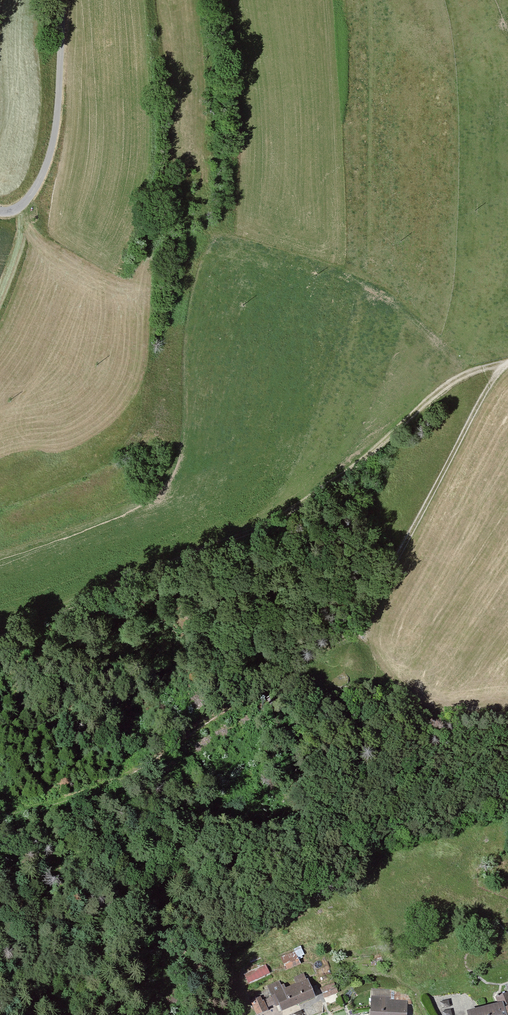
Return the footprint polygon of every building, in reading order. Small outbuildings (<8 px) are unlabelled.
[(294,951),(281,957),(287,969),(299,963),(294,951)] [(267,964),(245,971),(247,981),(270,974),(267,964)] [(268,986),(276,1006),(280,1004),(282,1010),(314,996),(307,980),(282,990),(279,982),(268,986)] [(334,982),(321,988),(325,998),(338,992),(334,982)] [(370,1002),(370,1014),(408,1014),(408,1000),(389,999),(389,990),(370,990),(370,1002)] [(250,1002),(257,1014),(261,1014),(268,1012),(260,996),(250,1002)] [(465,1011),(466,1014),(507,1014),(507,997),(465,1011)]
